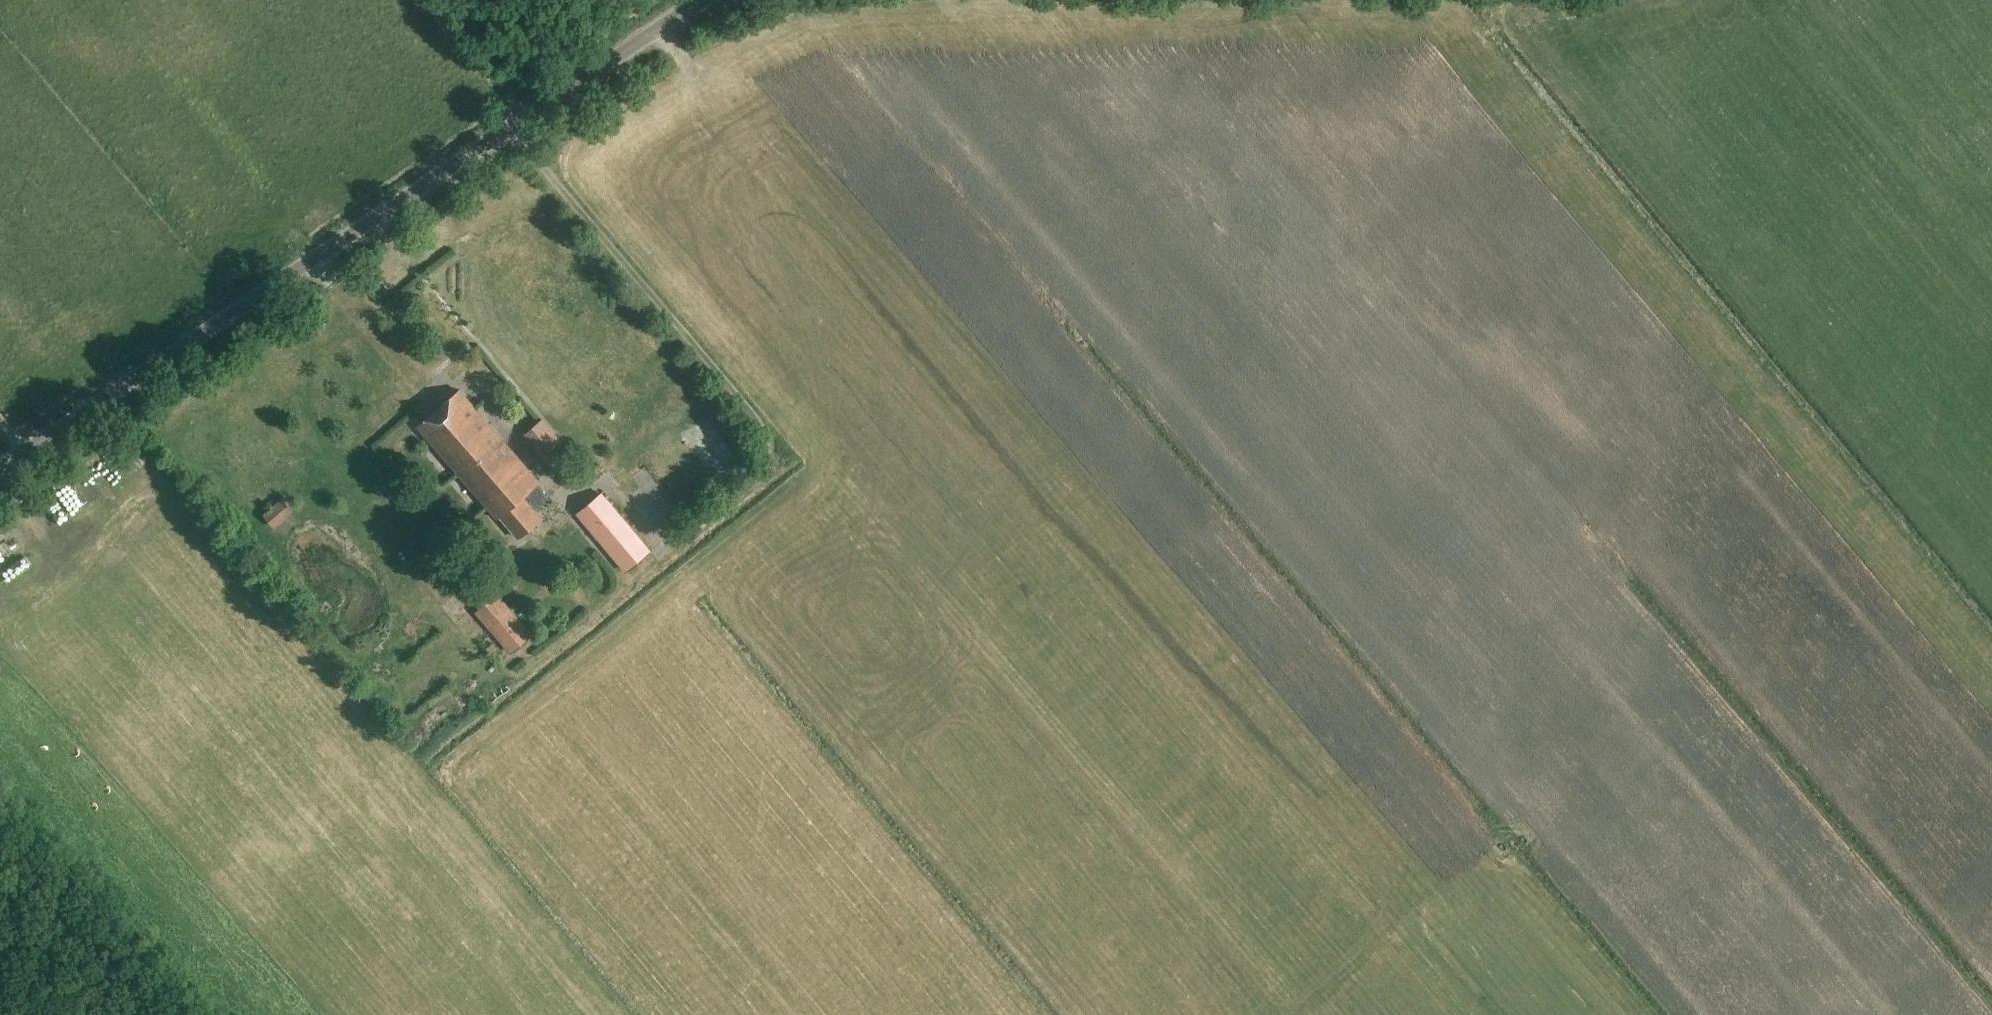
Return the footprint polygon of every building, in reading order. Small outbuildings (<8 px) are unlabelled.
[(420,424),(496,519),(500,516),(519,538),(542,518),(535,509),(550,497),(538,483),(539,482),(462,389),(420,424)] [(536,449),(566,485),(576,477),(551,447),(560,440),(543,420),(524,436),(530,443),(532,441),(537,448),(536,449)] [(577,513),(626,571),(651,551),(601,492),(577,513)] [(475,612),(489,627),(485,630),(498,646),(503,643),(511,653),(532,635),(497,593),(475,612)] [(493,642),(486,648),(490,653),(497,647),(493,642)]
